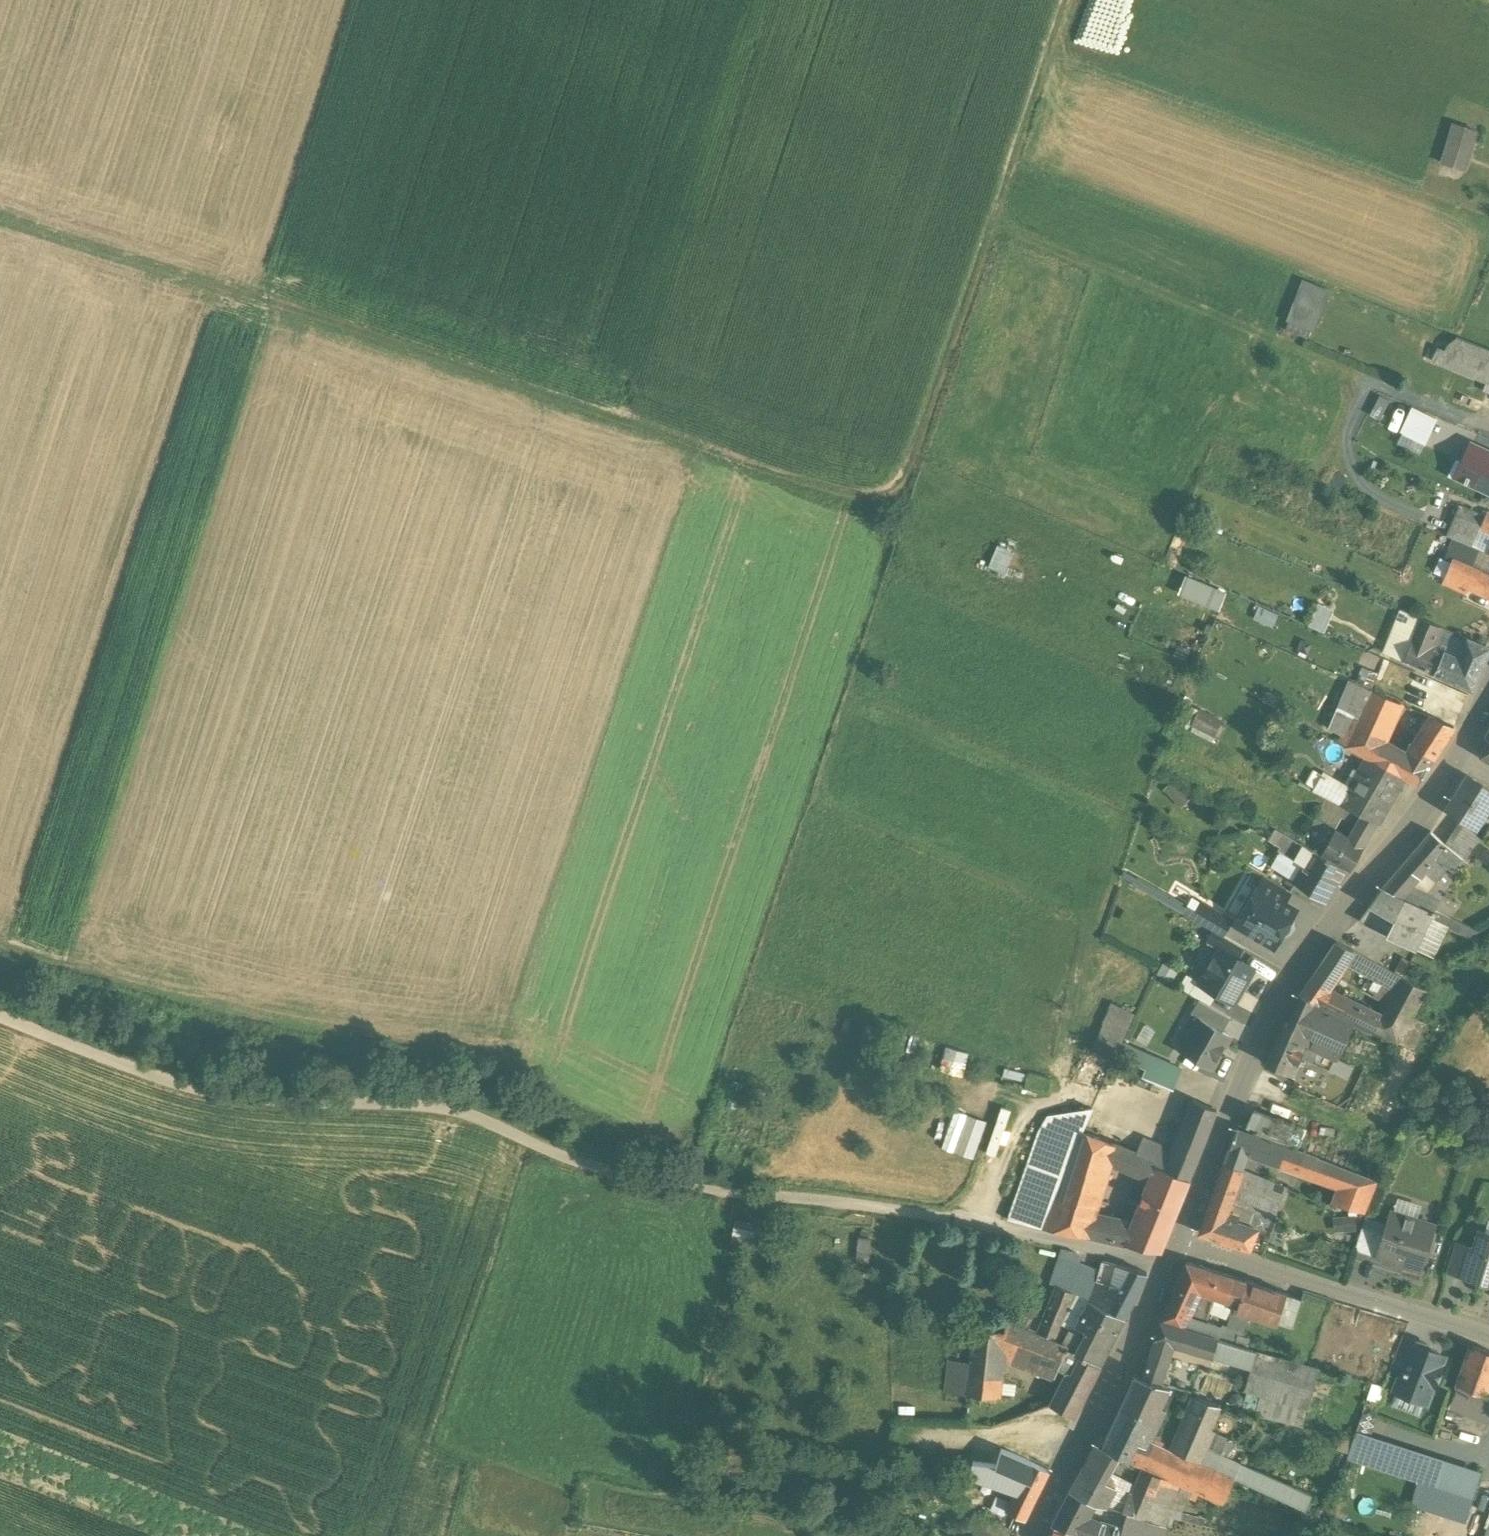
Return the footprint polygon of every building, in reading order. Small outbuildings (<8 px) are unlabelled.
[(1441,160),(1469,169),(1482,128),(1454,119),(1441,160)] [(1285,326),(1310,335),(1328,286),(1303,277),(1285,326)] [(1447,345),(1439,362),(1488,381),(1488,362),(1447,345)] [(1404,434),(1424,443),(1436,416),(1416,407),(1404,434)] [(1471,446),(1457,477),(1464,480),(1464,481),(1466,483),(1467,482),(1488,492),(1488,461),(1487,460),(1488,455),(1488,454),(1471,446)] [(1459,505),(1446,535),(1452,538),(1477,549),(1488,553),(1488,533),(1479,528),(1485,515),(1459,505)] [(1487,510),(1485,515),(1479,528),(1488,533),(1488,511),(1487,510)] [(1477,549),(1452,538),(1448,548),(1452,549),(1457,551),(1473,558),(1477,549)] [(990,569),(1005,575),(1014,552),(998,547),(990,569)] [(1470,565),(1473,558),(1457,551),(1452,549),(1447,559),(1451,561),(1443,580),(1466,591),(1468,586),(1488,595),(1488,573),(1470,565)] [(1228,591),(1187,573),(1178,594),(1218,611),(1228,591)] [(1258,605),(1253,618),(1275,627),(1280,614),(1258,605)] [(1381,650),(1403,659),(1420,617),(1400,609),(1381,650)] [(1420,617),(1403,659),(1434,672),(1443,651),(1431,646),(1440,625),(1420,617)] [(1443,650),(1443,651),(1434,672),(1471,688),(1488,646),(1467,637),(1458,656),(1443,650)] [(1361,665),(1354,681),(1371,688),(1378,673),(1361,665)] [(1432,715),(1454,725),(1468,695),(1417,672),(1403,702),(1432,715)] [(1354,681),(1351,679),(1339,707),(1352,713),(1360,716),(1372,689),(1371,688),(1354,681)] [(1372,689),(1360,716),(1352,713),(1340,740),(1362,752),(1370,736),(1382,742),(1401,702),(1386,695),(1379,692),(1372,689)] [(1196,707),(1187,703),(1180,718),(1191,723),(1188,728),(1212,740),(1224,717),(1198,704),(1196,707)] [(1454,725),(1432,715),(1416,742),(1436,752),(1454,725)] [(1382,742),(1370,736),(1362,752),(1368,755),(1374,758),(1382,742)] [(1480,755),(1488,760),(1488,738),(1480,755)] [(1408,755),(1382,742),(1374,758),(1406,775),(1419,781),(1428,765),(1436,752),(1416,742),(1408,755)] [(1374,758),(1368,755),(1349,786),(1350,787),(1341,802),(1378,820),(1380,817),(1378,814),(1383,805),(1388,805),(1406,775),(1374,758)] [(1446,804),(1476,824),(1477,822),(1475,821),(1483,809),(1484,810),(1488,803),(1488,788),(1466,773),(1446,804)] [(1349,786),(1326,774),(1316,791),(1325,795),(1341,802),(1350,787),(1349,786)] [(1174,779),(1163,790),(1180,807),(1192,795),(1174,779)] [(1325,795),(1300,840),(1313,847),(1321,852),(1335,828),(1342,816),(1347,806),(1341,802),(1325,795)] [(1378,820),(1347,806),(1342,816),(1355,823),(1371,832),(1378,820)] [(1342,816),(1335,828),(1348,835),(1355,823),(1342,816)] [(1458,819),(1444,841),(1461,855),(1482,835),(1458,819)] [(1348,835),(1335,828),(1321,852),(1348,867),(1350,868),(1371,832),(1355,823),(1348,835)] [(1282,850),(1291,835),(1275,825),(1266,841),(1282,850)] [(1430,830),(1403,862),(1421,875),(1424,872),(1438,855),(1449,863),(1453,867),(1461,855),(1444,841),(1430,830)] [(1300,840),(1291,835),(1282,850),(1282,851),(1304,864),(1313,847),(1300,840)] [(1477,856),(1488,865),(1488,863),(1488,847),(1487,845),(1477,856)] [(1321,852),(1313,847),(1304,864),(1295,879),(1306,885),(1307,882),(1311,885),(1309,888),(1326,898),(1336,880),(1340,882),(1348,867),(1321,852)] [(1304,864),(1282,851),(1273,866),(1295,879),(1304,864)] [(1438,855),(1424,872),(1434,879),(1449,863),(1438,855)] [(1403,862),(1394,872),(1409,884),(1415,887),(1421,875),(1403,862)] [(1126,870),(1124,880),(1184,912),(1187,907),(1188,904),(1126,870)] [(1409,884),(1394,872),(1383,885),(1400,893),(1409,884)] [(1290,889),(1268,876),(1261,888),(1283,901),(1290,889)] [(1415,887),(1409,884),(1400,893),(1413,900),(1418,888),(1415,887)] [(1400,893),(1383,885),(1358,920),(1416,947),(1421,935),(1433,911),(1431,910),(1432,908),(1413,900),(1400,893)] [(1261,888),(1259,887),(1238,924),(1240,925),(1241,930),(1249,935),(1254,933),(1274,945),(1295,908),(1283,901),(1261,888)] [(1439,897),(1418,888),(1413,900),(1432,908),(1431,910),(1433,911),(1435,908),(1434,907),(1439,897)] [(1192,897),(1187,907),(1195,911),(1201,902),(1192,897)] [(1231,919),(1201,902),(1195,911),(1191,918),(1213,931),(1222,936),(1231,919)] [(1463,922),(1435,908),(1433,911),(1421,935),(1416,947),(1432,955),(1447,924),(1459,930),(1463,922)] [(1480,929),(1463,922),(1459,930),(1469,935),(1480,929)] [(1222,936),(1213,931),(1206,943),(1220,951),(1236,960),(1243,948),(1222,936)] [(1354,949),(1336,940),(1329,951),(1345,962),(1354,949)] [(1394,971),(1354,949),(1345,962),(1393,989),(1400,975),(1394,971)] [(1236,960),(1220,951),(1215,960),(1214,959),(1210,964),(1207,968),(1206,974),(1207,974),(1201,983),(1218,993),(1232,1001),(1251,968),(1236,960)] [(1329,951),(1301,993),(1304,995),(1354,1020),(1372,1029),(1380,1014),(1327,988),(1345,962),(1329,951)] [(1400,975),(1402,976),(1411,960),(1401,956),(1394,971),(1400,975)] [(1432,972),(1411,960),(1402,976),(1424,987),(1432,972)] [(1168,968),(1162,977),(1177,985),(1182,975),(1168,968)] [(1178,991),(1210,1008),(1218,993),(1187,975),(1178,991)] [(1393,989),(1387,1002),(1411,1015),(1425,988),(1424,987),(1402,976),(1400,975),(1393,989)] [(1354,1020),(1304,995),(1290,1025),(1311,1033),(1307,1044),(1335,1057),(1354,1020)] [(1210,1008),(1198,1002),(1191,1016),(1200,1021),(1223,1033),(1230,1019),(1210,1008)] [(1411,1015),(1387,1002),(1380,1014),(1372,1029),(1397,1041),(1397,1040),(1411,1046),(1424,1022),(1411,1015)] [(1094,1052),(1115,1061),(1123,1042),(1136,1013),(1115,1004),(1094,1052)] [(1200,1021),(1182,1055),(1212,1071),(1230,1036),(1223,1033),(1200,1021)] [(1306,1058),(1301,1056),(1307,1044),(1311,1033),(1290,1025),(1284,1022),(1266,1064),(1293,1076),(1299,1061),(1304,1063),(1306,1058)] [(1189,1069),(1123,1042),(1115,1061),(1143,1072),(1140,1079),(1178,1095),(1189,1069)] [(1335,1057),(1307,1044),(1301,1056),(1306,1058),(1330,1069),(1335,1057)] [(943,1069),(965,1073),(969,1053),(947,1048),(943,1069)] [(1173,1153),(1165,1171),(1189,1181),(1216,1111),(1194,1101),(1173,1153)] [(1000,1157),(1014,1110),(1002,1107),(989,1153),(1000,1157)] [(1046,1118),(1039,1131),(1007,1222),(1042,1230),(1082,1134),(1092,1111),(1046,1118)] [(1301,1128),(1252,1112),(1247,1126),(1254,1129),(1253,1132),(1295,1146),(1301,1128)] [(1287,1146),(1237,1130),(1224,1164),(1242,1171),(1244,1172),(1250,1154),(1280,1164),(1281,1163),(1287,1146)] [(1082,1134),(1042,1230),(1086,1239),(1092,1220),(1108,1167),(1115,1170),(1122,1150),(1082,1134)] [(1173,1153),(1141,1141),(1135,1155),(1161,1165),(1159,1169),(1165,1171),(1173,1153)] [(1346,1168),(1287,1146),(1281,1163),(1312,1174),(1312,1175),(1339,1186),(1346,1168)] [(1135,1155),(1122,1150),(1115,1170),(1152,1183),(1158,1168),(1159,1169),(1161,1165),(1135,1155)] [(1224,1164),(1198,1236),(1250,1252),(1257,1233),(1236,1225),(1239,1215),(1228,1211),(1232,1202),(1242,1171),(1224,1164)] [(1159,1169),(1158,1168),(1152,1183),(1151,1185),(1182,1198),(1189,1181),(1165,1171),(1159,1169)] [(1376,1180),(1346,1168),(1339,1186),(1332,1204),(1339,1204),(1364,1211),(1376,1180)] [(1244,1172),(1242,1171),(1232,1202),(1264,1214),(1274,1218),(1286,1189),(1285,1188),(1244,1172)] [(1151,1185),(1134,1229),(1118,1226),(1113,1244),(1160,1253),(1182,1198),(1151,1185)] [(1264,1214),(1232,1202),(1228,1211),(1239,1215),(1236,1225),(1257,1233),(1264,1214)] [(1434,1226),(1391,1212),(1384,1235),(1377,1258),(1419,1271),(1434,1226)] [(1257,1233),(1250,1252),(1262,1256),(1276,1219),(1274,1218),(1264,1214),(1257,1233)] [(730,1245),(755,1249),(760,1222),(735,1217),(730,1245)] [(1118,1226),(1092,1220),(1086,1239),(1113,1244),(1118,1226)] [(1384,1235),(1362,1228),(1361,1231),(1354,1251),(1377,1258),(1384,1235)] [(1478,1231),(1473,1249),(1465,1275),(1465,1276),(1488,1284),(1488,1234),(1478,1231)] [(871,1263),(871,1232),(861,1232),(861,1237),(854,1237),(853,1262),(871,1263)] [(1458,1245),(1450,1271),(1465,1275),(1473,1249),(1458,1245)] [(1075,1256),(1061,1253),(1050,1287),(1055,1289),(1056,1288),(1071,1295),(1080,1267),(1075,1256)] [(1146,1277),(1101,1264),(1098,1274),(1094,1290),(1087,1303),(1072,1296),(1059,1328),(1074,1333),(1090,1304),(1124,1320),(1146,1277)] [(1246,1283),(1186,1264),(1160,1323),(1178,1328),(1182,1329),(1186,1319),(1198,1292),(1239,1305),(1246,1283)] [(1098,1274),(1080,1267),(1071,1295),(1072,1296),(1087,1303),(1094,1290),(1098,1274)] [(1285,1295),(1246,1283),(1239,1305),(1238,1310),(1246,1313),(1245,1315),(1247,1316),(1248,1316),(1249,1314),(1277,1323),(1285,1295)] [(1071,1295),(1056,1288),(1055,1289),(1043,1321),(1059,1328),(1072,1296),(1071,1295)] [(1301,1300),(1285,1295),(1277,1323),(1292,1328),(1301,1300)] [(1090,1304),(1074,1333),(1059,1328),(1043,1321),(1037,1336),(1067,1348),(1065,1352),(1076,1357),(1100,1368),(1124,1320),(1090,1304)] [(1034,1313),(1020,1306),(1010,1324),(1025,1330),(1034,1313)] [(1238,1310),(1235,1310),(1228,1331),(1225,1342),(1237,1345),(1240,1335),(1247,1316),(1245,1315),(1246,1313),(1238,1310)] [(1228,1331),(1186,1319),(1182,1329),(1206,1337),(1218,1340),(1225,1342),(1228,1331)] [(1010,1324),(1005,1323),(1003,1334),(1003,1355),(1053,1373),(1054,1373),(1056,1370),(1065,1352),(1067,1348),(1037,1336),(1025,1330),(1010,1324)] [(1178,1328),(1160,1323),(1150,1355),(1168,1360),(1173,1345),(1178,1328)] [(1182,1329),(1178,1328),(1173,1345),(1200,1354),(1206,1337),(1182,1329)] [(1003,1334),(974,1331),(970,1360),(966,1396),(996,1400),(1003,1355),(1003,1334)] [(1248,1338),(1240,1335),(1237,1345),(1245,1348),(1248,1338)] [(1218,1340),(1206,1337),(1200,1354),(1212,1357),(1218,1340)] [(1225,1342),(1218,1340),(1212,1357),(1251,1367),(1256,1351),(1245,1348),(1237,1345),(1225,1342)] [(1400,1341),(1390,1367),(1402,1372),(1403,1372),(1413,1345),(1400,1341)] [(1443,1357),(1413,1345),(1403,1372),(1402,1372),(1395,1390),(1426,1401),(1443,1357)] [(1473,1346),(1472,1347),(1473,1348),(1470,1356),(1469,1356),(1459,1386),(1485,1396),(1488,1386),(1488,1352),(1473,1346)] [(1318,1368),(1256,1351),(1251,1367),(1240,1411),(1257,1415),(1301,1425),(1315,1379),(1318,1368)] [(1065,1352),(1056,1370),(1067,1375),(1076,1357),(1065,1352)] [(1168,1360),(1150,1355),(1142,1380),(1160,1385),(1166,1369),(1168,1360)] [(1058,1392),(1051,1408),(1074,1421),(1100,1368),(1076,1357),(1067,1375),(1058,1392)] [(947,1394),(966,1396),(970,1360),(952,1358),(947,1394)] [(1056,1370),(1054,1373),(1053,1373),(1047,1387),(1058,1392),(1067,1375),(1056,1370)] [(1142,1380),(1136,1378),(1103,1449),(1119,1458),(1125,1461),(1144,1469),(1160,1476),(1181,1485),(1193,1490),(1223,1503),(1234,1478),(1196,1461),(1174,1451),(1174,1450),(1153,1440),(1155,1435),(1175,1390),(1160,1385),(1142,1380)] [(1463,1410),(1488,1420),(1488,1397),(1485,1396),(1459,1386),(1457,1390),(1469,1394),(1463,1410)] [(1175,1390),(1155,1435),(1171,1442),(1183,1414),(1189,1417),(1197,1398),(1188,1396),(1189,1394),(1175,1390)] [(1469,1394),(1457,1390),(1451,1406),(1463,1410),(1469,1394)] [(1174,1450),(1174,1451),(1196,1461),(1202,1447),(1210,1428),(1219,1405),(1197,1398),(1189,1417),(1174,1450)] [(1183,1414),(1171,1442),(1155,1435),(1153,1440),(1174,1450),(1189,1417),(1183,1414)] [(1236,1440),(1210,1428),(1202,1447),(1229,1459),(1236,1440)] [(1451,1467),(1354,1436),(1346,1458),(1446,1490),(1451,1467)] [(1103,1449),(1096,1446),(1069,1493),(1070,1494),(1069,1494),(1094,1507),(1094,1506),(1128,1516),(1143,1520),(1147,1513),(1151,1502),(1153,1494),(1136,1488),(1132,1499),(1127,1497),(1105,1483),(1119,1458),(1103,1449)] [(1229,1459),(1202,1447),(1196,1461),(1234,1478),(1305,1509),(1311,1495),(1229,1459)] [(1048,1473),(1023,1461),(1002,1452),(996,1467),(1015,1475),(1005,1499),(1012,1502),(1007,1513),(1024,1523),(1048,1473)] [(995,1468),(973,1464),(970,1477),(993,1481),(995,1468)] [(1478,1476),(1451,1467),(1446,1490),(1471,1498),(1478,1476)] [(1160,1476),(1144,1469),(1136,1488),(1153,1494),(1160,1476)] [(1182,1516),(1189,1499),(1178,1494),(1181,1485),(1160,1476),(1153,1494),(1151,1502),(1167,1507),(1164,1518),(1180,1522),(1182,1516)] [(1193,1490),(1181,1485),(1178,1494),(1189,1499),(1193,1490)] [(1069,1494),(1052,1527),(1056,1529),(1078,1535),(1120,1535),(1121,1534),(1102,1528),(1086,1520),(1094,1507),(1069,1494)] [(1167,1507),(1151,1502),(1147,1513),(1164,1518),(1167,1507)] [(1143,1520),(1128,1516),(1121,1534),(1126,1535),(1157,1535),(1164,1518),(1147,1513),(1143,1520)] [(1193,1519),(1182,1516),(1180,1522),(1203,1528),(1205,1523),(1193,1519)]
